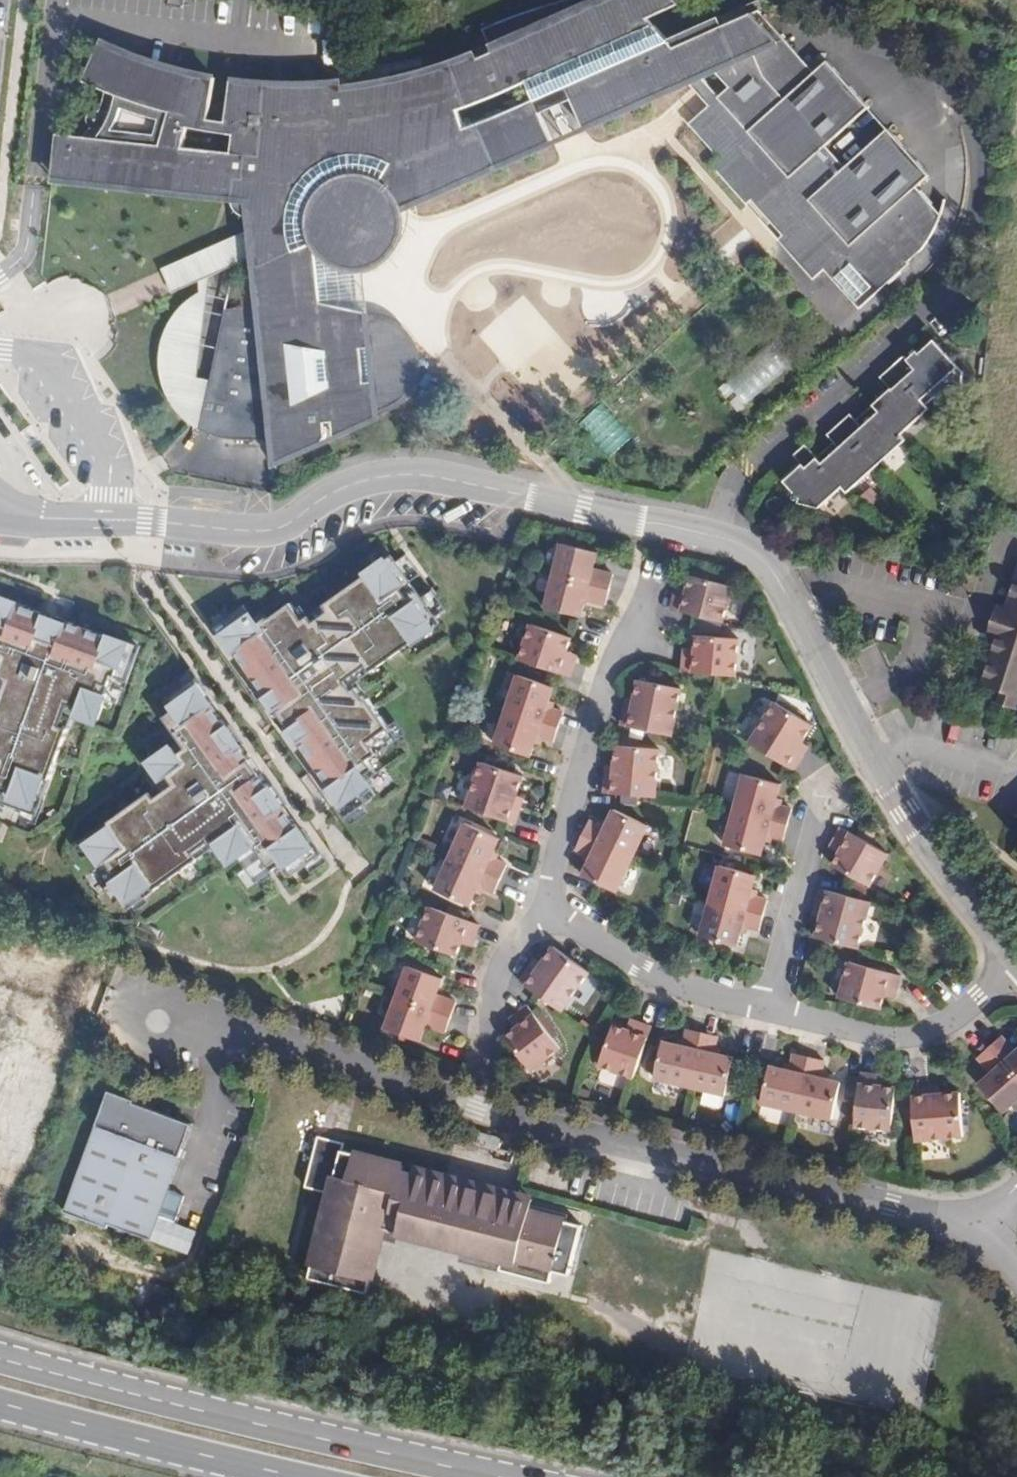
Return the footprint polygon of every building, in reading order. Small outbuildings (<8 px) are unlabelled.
[(436,66),(387,79),(363,83),(340,87),(339,81),(308,83),(277,82),(277,87),(249,85),(227,82),(222,118),(205,116),(211,81),(159,68),(124,58),(94,45),(78,79),(100,90),(95,109),(100,116),(100,119),(99,123),(96,126),(91,127),(89,136),(53,133),(48,172),(228,191),(228,196),(229,203),(230,206),(234,211),(239,213),(246,215),(252,213),(256,223),(267,247),(271,257),(252,266),(244,270),(240,305),(222,306),(207,378),(197,427),(221,436),(270,438),(273,455),(304,441),(311,443),(320,438),(323,434),(324,428),(323,420),(330,420),(332,429),(373,410),(390,401),(394,399),(398,397),(401,394),(404,391),(407,387),(409,384),(411,380),(412,376),(413,372),(414,367),(414,363),(414,359),(414,354),(413,350),(412,345),(410,341),(408,337),(405,334),(402,330),(398,327),(394,324),(389,321),(384,319),(379,317),(374,316),(369,316),(356,316),(355,309),(319,299),(318,285),(331,261),(359,267),(380,258),(383,255),(388,250),(393,243),(397,237),(398,230),(395,229),(397,225),(399,226),(399,222),(399,216),(394,215),(394,210),(398,210),(397,207),(395,203),(403,199),(410,196),(412,200),(465,177),(533,147),(550,139),(536,107),(566,93),(581,126),(684,80),(705,103),(686,121),(716,155),(708,162),(743,202),(748,198),(756,206),(780,232),(775,236),(812,276),(823,266),(858,305),(908,260),(906,258),(919,247),(922,243),(926,238),(933,225),(939,210),(914,183),(927,172),(885,127),(843,164),(823,143),(865,105),(825,58),(811,70),(756,7),(743,13),(670,45),(645,16),(674,2),(673,0),(555,0),(507,16),(480,27),(489,51),(474,57),(472,53),(436,66)] [(985,50),(977,48),(975,54),(983,56),(985,50)] [(228,191),(48,172),(47,177),(228,196),(228,191)] [(395,203),(397,207),(412,200),(410,196),(403,199),(395,203)] [(251,255),(252,266),(271,257),(267,247),(256,223),(252,213),(246,215),(247,227),(159,266),(164,278),(170,291),(196,279),(197,290),(186,298),(176,306),(170,314),(164,323),(160,334),(157,345),(156,351),(156,358),(157,365),(158,372),(158,377),(159,382),(160,386),(162,391),(164,395),(167,399),(170,403),(176,410),(182,416),(189,422),(197,427),(207,378),(195,375),(207,274),(251,255)] [(361,284),(359,267),(331,261),(318,285),(319,299),(355,309),(363,311),(361,284)] [(878,408),(869,416),(865,420),(861,424),(849,411),(826,432),(837,445),(833,448),(829,452),(820,460),(803,442),(792,452),(801,461),(795,467),(782,478),(797,494),(797,500),(819,505),(841,485),(845,490),(848,488),(875,463),(902,439),(904,436),(900,431),(925,407),(928,405),(925,402),(946,383),(959,383),(960,368),(935,341),(932,337),(918,351),(915,347),(909,353),(907,350),(878,375),(889,386),(885,389),(881,393),(872,402),(878,408)] [(719,387),(739,410),(790,364),(771,342),(719,387)] [(579,424),(609,458),(632,437),(602,403),(579,424)] [(613,575),(593,570),(597,554),(562,546),(554,578),(588,586),(609,591),(613,575)] [(244,614),(218,633),(354,821),(381,802),(371,787),(381,780),(372,768),(402,746),(373,706),(370,708),(361,695),(357,698),(349,688),(370,673),(375,679),(444,630),(440,624),(449,617),(435,598),(423,606),(412,590),(422,583),(408,563),(397,571),(393,566),(326,614),(329,619),(314,629),(310,623),(304,627),(291,610),(269,627),(264,620),(254,628),(244,614)] [(1006,606),(996,603),(986,631),(996,634),(980,682),(1000,688),(997,701),(1016,707),(1016,570),(1006,606)] [(605,606),(609,591),(588,586),(554,578),(546,609),(581,617),(585,601),(605,606)] [(721,623),(729,588),(689,578),(686,592),(684,599),(674,596),(670,611),(721,623)] [(684,599),(686,592),(675,590),(674,596),(684,599)] [(0,803),(14,808),(13,810),(42,820),(72,736),(65,733),(73,711),(82,715),(81,720),(100,727),(109,702),(101,699),(104,690),(112,692),(116,681),(132,687),(143,655),(71,630),(70,635),(47,627),(49,622),(0,605),(0,689),(1,686),(10,689),(3,711),(0,710),(0,803)] [(563,659),(566,652),(570,639),(530,626),(518,661),(568,678),(574,662),(563,659)] [(735,677),(739,641),(697,637),(696,651),(696,658),(684,657),(683,672),(735,677)] [(696,658),(696,651),(685,650),(684,657),(696,658)] [(574,662),(577,656),(566,652),(563,659),(574,662)] [(549,701),(552,688),(518,677),(506,712),(558,729),(563,714),(551,711),(546,709),(549,701)] [(670,737),(679,691),(637,682),(633,701),(631,712),(624,710),(621,726),(670,737)] [(157,796),(88,847),(106,872),(108,871),(120,887),(119,888),(137,913),(206,862),(201,856),(216,845),(220,851),(226,847),(238,864),(244,859),(257,877),(284,858),(293,869),(320,849),(290,809),(286,812),(279,802),(280,801),(274,793),(277,791),(246,749),(243,751),(238,743),(235,744),(228,735),(232,731),(197,685),(170,704),(178,715),(169,722),(191,752),(183,758),(178,751),(157,767),(169,784),(173,780),(180,788),(161,802),(157,796)] [(631,712),(633,701),(626,699),(624,710),(631,712)] [(802,745),(813,728),(775,704),(750,745),(793,771),(801,758),(796,754),(802,745)] [(553,743),(558,729),(506,712),(494,747),(530,758),(534,745),(537,738),(541,739),(553,743)] [(801,758),(807,749),(802,745),(796,754),(801,758)] [(655,798),(659,753),(615,749),(614,769),(613,780),(605,779),(604,794),(655,798)] [(513,808),(517,797),(523,778),(481,764),(466,809),(515,826),(520,810),(513,808)] [(613,780),(614,769),(606,768),(605,779),(613,780)] [(776,799),(779,785),(744,776),(735,811),(788,825),(791,811),(779,808),(774,807),(776,799)] [(520,810),(523,799),(517,797),(513,808),(520,810)] [(765,844),(767,836),(772,837),(784,840),(788,825),(735,811),(725,846),(762,856),(765,844)] [(633,860),(649,828),(615,812),(609,824),(606,831),(601,829),(590,823),(584,836),(633,860)] [(606,831),(609,824),(604,822),(601,829),(606,831)] [(492,859),(494,852),(499,839),(468,825),(452,859),(500,880),(507,866),(497,861),(492,859)] [(869,887),(887,855),(841,829),(833,842),(842,848),(838,855),(832,866),(869,887)] [(617,894),(633,860),(584,836),(576,851),(587,856),(593,859),(589,866),(584,878),(617,894)] [(838,855),(842,848),(833,842),(829,850),(838,855)] [(589,866),(593,859),(587,856),(584,864),(589,866)] [(494,895),(500,880),(452,859),(437,892),(470,907),(475,895),(478,888),(483,891),(494,895)] [(753,890),(756,877),(720,867),(711,902),(764,916),(767,902),(755,899),(751,897),(753,890)] [(858,949),(871,903),(822,890),(817,908),(823,909),(821,919),(816,938),(858,949)] [(760,931),(764,916),(711,902),(702,938),(738,947),(742,934),(744,927),(748,928),(760,931)] [(821,919),(823,909),(817,908),(814,918),(821,919)] [(475,942),(481,927),(431,909),(419,943),(458,957),(463,943),(465,938),(475,942)] [(474,947),(475,942),(465,938),(463,943),(474,947)] [(562,1012),(590,974),(553,949),(541,965),(536,974),(529,969),(520,982),(562,1012)] [(536,974),(541,965),(535,961),(529,969),(536,974)] [(884,996),(886,989),(897,992),(901,976),(850,962),(840,998),(881,1009),(884,996)] [(440,996),(445,979),(411,967),(399,999),(453,1018),(458,1002),(440,996)] [(895,999),(897,992),(886,989),(884,996),(895,999)] [(448,1032),(453,1018),(399,999),(388,1030),(423,1043),(429,1026),(448,1032)] [(532,1072),(561,1050),(529,1008),(518,1017),(524,1026),(517,1031),(506,1038),(532,1072)] [(524,1026),(518,1017),(511,1022),(517,1031),(524,1026)] [(635,1035),(638,1025),(631,1023),(628,1033),(635,1035)] [(635,1080),(653,1029),(638,1025),(635,1035),(628,1033),(615,1029),(601,1069),(635,1080)] [(692,1088),(704,1034),(690,1031),(687,1043),(686,1049),(677,1047),(664,1044),(656,1080),(692,1088)] [(727,1096),(735,1061),(723,1058),(715,1057),(716,1051),(719,1038),(704,1034),(692,1088),(727,1096)] [(1016,1053),(1002,1037),(991,1047),(1016,1076),(1016,1053)] [(991,1047),(980,1057),(994,1073),(981,1086),(1005,1113),(1016,1102),(1016,1076),(991,1047)] [(798,1112),(810,1059),(795,1055),(792,1068),(791,1074),(782,1072),(770,1068),(762,1104),(798,1112)] [(833,1120),(841,1085),(829,1082),(821,1080),(822,1075),(825,1063),(810,1059),(798,1112),(833,1120)] [(892,1131),(896,1089),(881,1087),(875,1087),(876,1075),(861,1073),(856,1126),(892,1131)] [(938,1095),(938,1088),(928,1089),(929,1096),(938,1095)] [(964,1137),(959,1094),(938,1095),(929,1096),(928,1089),(912,1091),(917,1142),(964,1137)] [(110,1093),(67,1215),(109,1229),(110,1225),(153,1240),(161,1217),(177,1222),(187,1195),(171,1190),(193,1125),(134,1104),(135,1102),(110,1093)] [(534,1206),(519,1202),(518,1207),(502,1204),(503,1198),(490,1195),(491,1188),(415,1171),(414,1176),(403,1174),(404,1171),(403,1169),(344,1155),(345,1147),(319,1141),(307,1192),(332,1198),(313,1284),(371,1297),(386,1232),(401,1234),(400,1239),(464,1254),(490,1260),(492,1250),(508,1253),(504,1270),(556,1282),(558,1270),(573,1273),(585,1223),(570,1219),(571,1213),(534,1206)] [(536,1198),(491,1188),(490,1195),(503,1198),(502,1204),(518,1207),(519,1202),(534,1206),(536,1198)] [(504,1270),(508,1253),(492,1250),(490,1260),(464,1254),(462,1263),(503,1273),(504,1270)] [(756,1318),(759,1283),(773,1285),(776,1258),(707,1252),(701,1322),(729,1324),(727,1339),(744,1341),(746,1317),(756,1318)]
